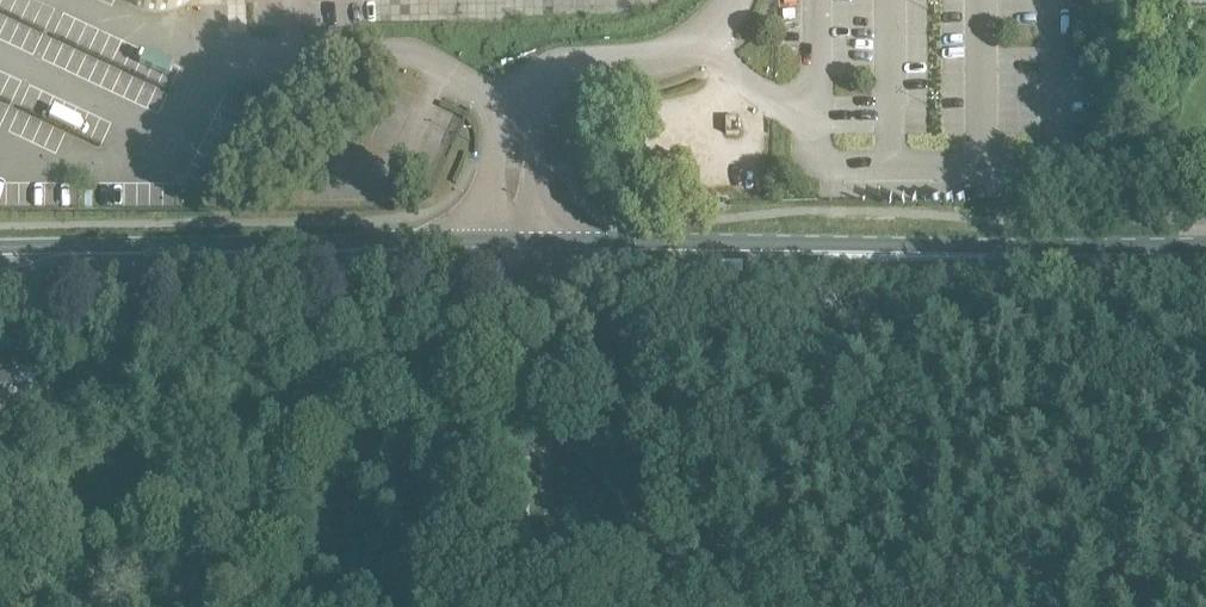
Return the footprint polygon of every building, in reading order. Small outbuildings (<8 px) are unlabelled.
[(127,1),(128,2),(130,3),(132,4),(134,5),(136,6),(137,6),(139,7),(141,8),(142,8),(144,8),(146,9),(148,9),(150,9),(152,10),(154,10),(156,10),(158,10),(160,10),(162,9),(164,9),(166,9),(168,8),(170,8),(172,7),(174,6),(177,5),(178,5),(180,4),(182,3),(184,2),(185,1),(186,0),(125,0),(127,1)] [(740,134),(739,118),(726,119),(727,134),(740,134)] [(0,359),(0,386),(11,386),(11,385),(20,384),(21,361),(11,361),(11,359),(0,359)]
